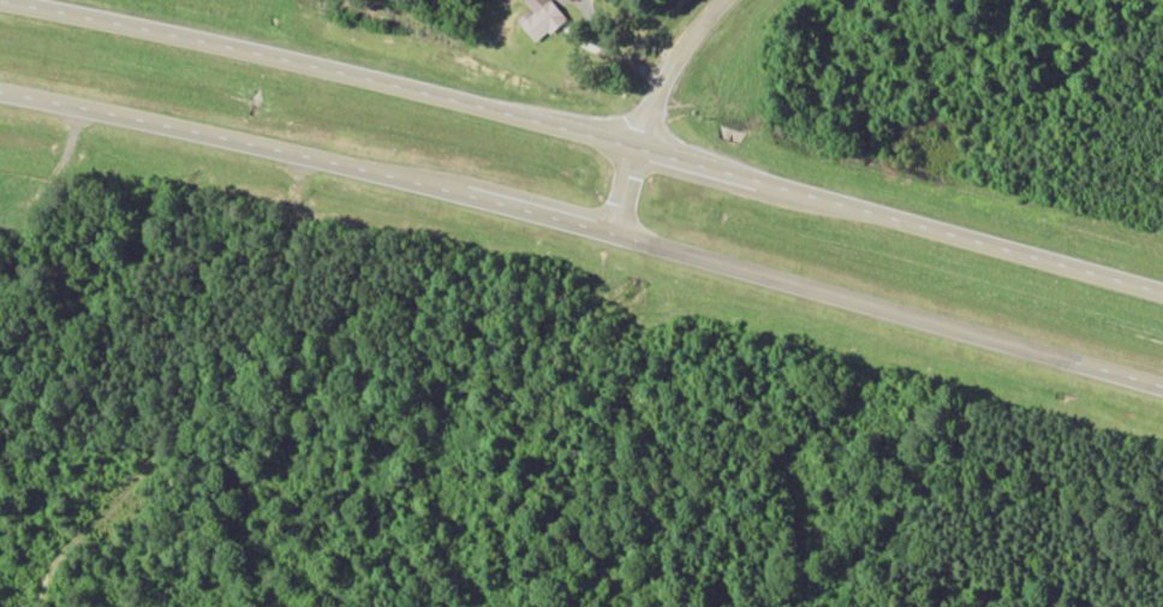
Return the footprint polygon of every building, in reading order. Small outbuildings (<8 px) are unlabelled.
[(531,11),(518,19),(535,44),(563,25),(547,0),(524,0),(531,11)]
